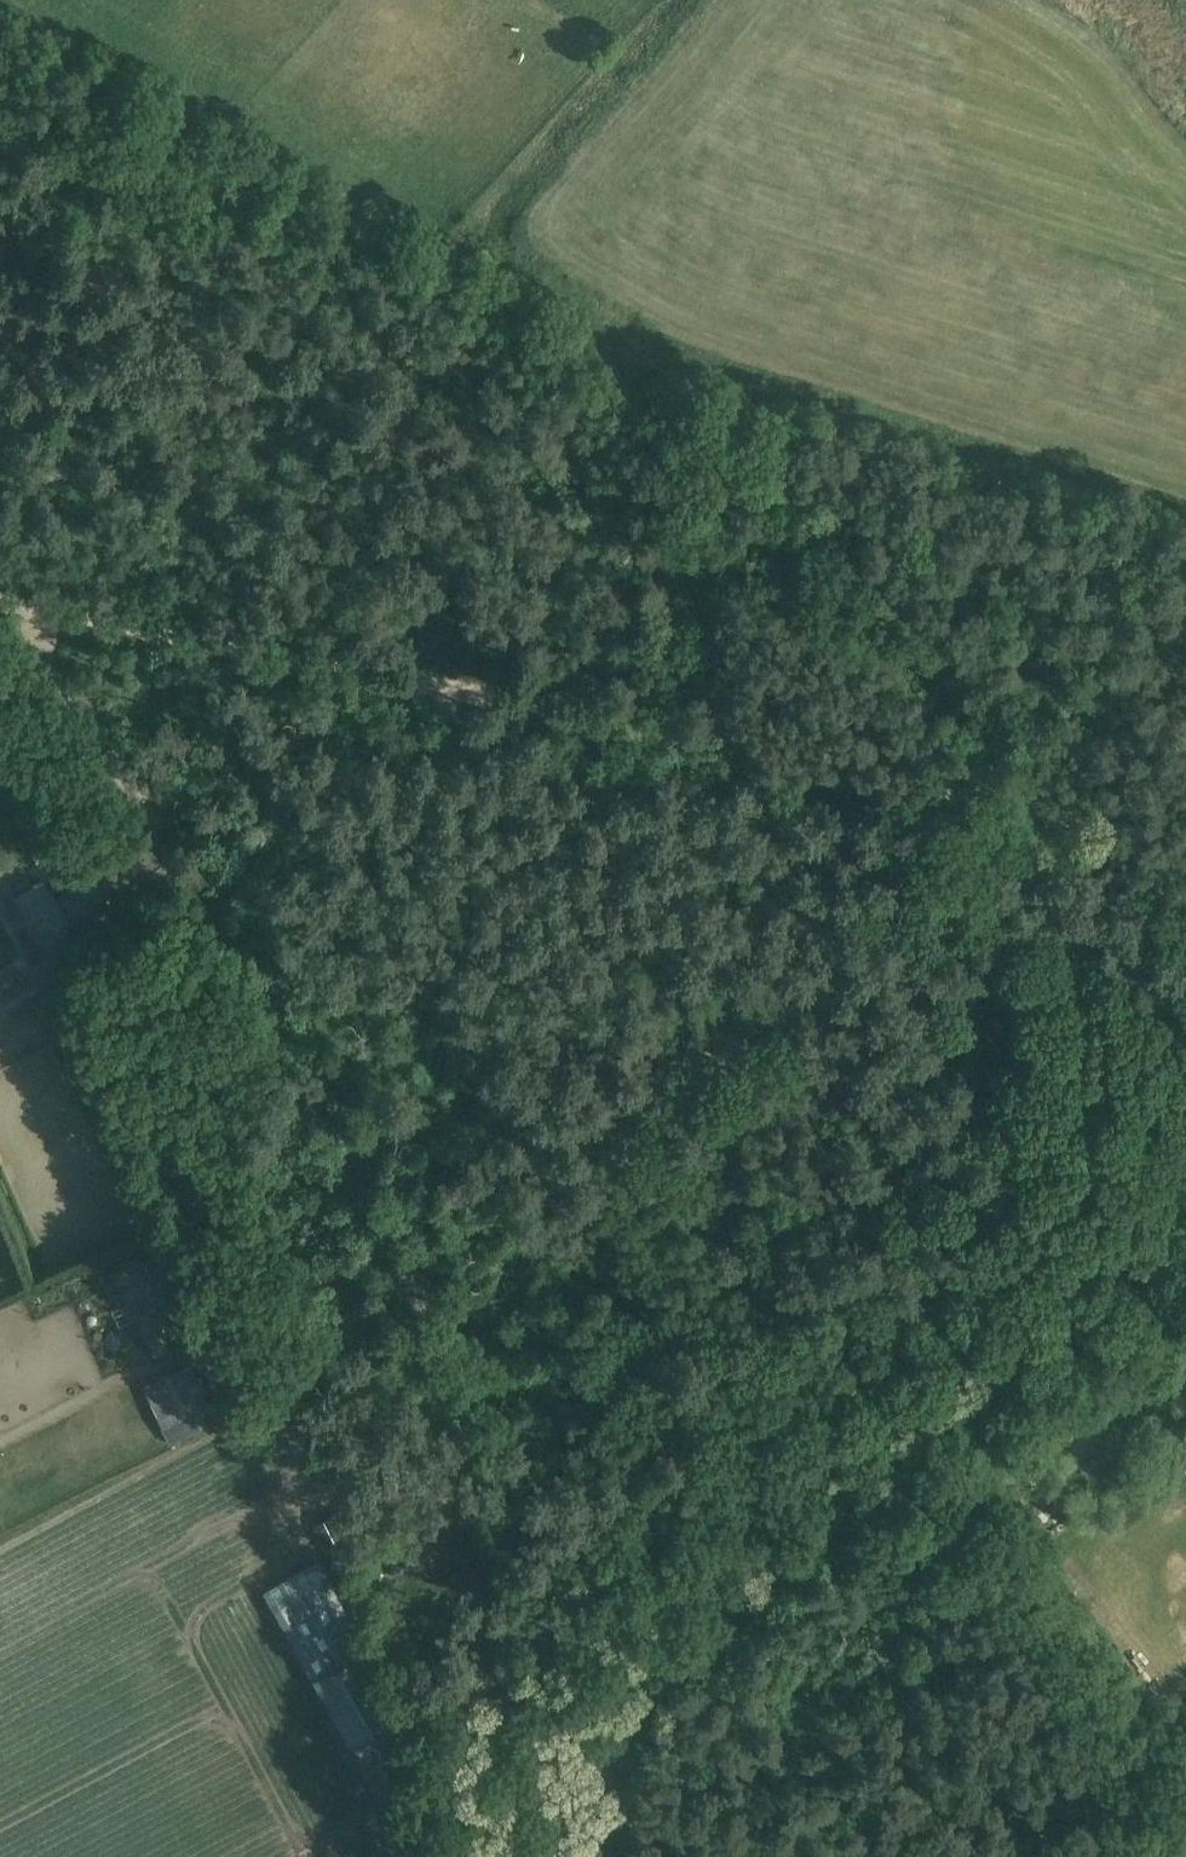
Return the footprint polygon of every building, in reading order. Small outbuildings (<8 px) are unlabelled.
[(111,861),(55,900),(27,919),(52,957),(80,938),(91,954),(147,915),(136,899),(169,876),(151,850),(141,850),(116,868),(111,861)] [(200,1405),(155,1422),(168,1454),(212,1437),(200,1405)] [(266,1590),(350,1744),(405,1714),(368,1646),(369,1646),(323,1559),(266,1590)]
